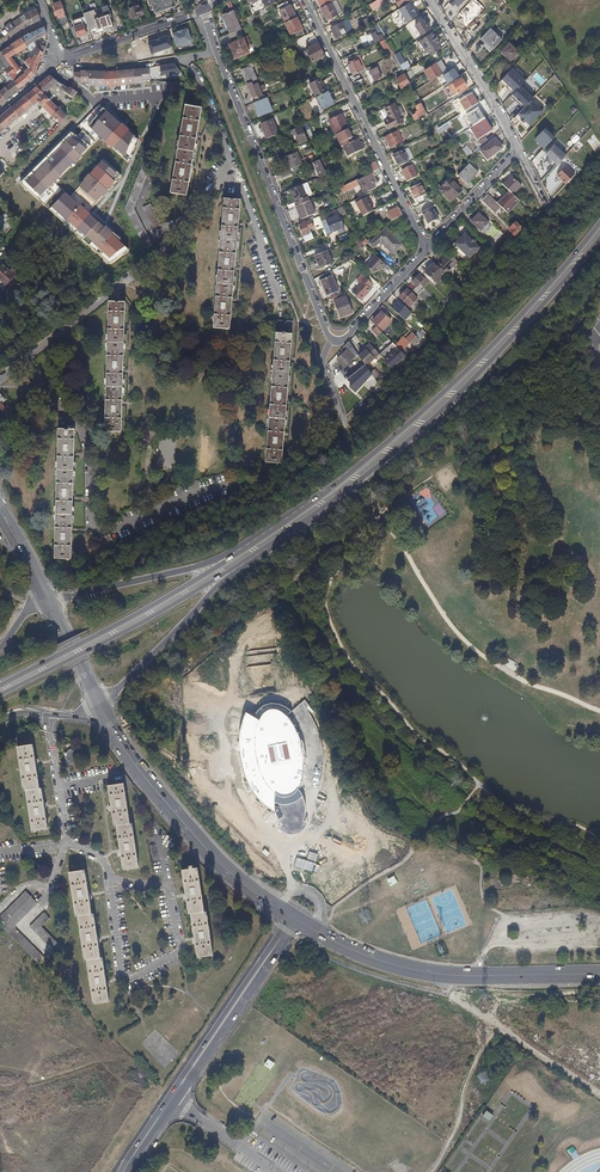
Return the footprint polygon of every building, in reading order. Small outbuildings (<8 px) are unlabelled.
[(65,11),(61,0),(53,0),(55,5),(59,18),(63,16),(65,21),(68,21),(68,20),(65,11)] [(174,0),(148,0),(150,5),(151,4),(155,13),(176,5),(174,0)] [(298,17),(295,11),(293,11),(290,5),(288,0),(278,5),(286,22),(287,22),(298,17)] [(386,0),(379,0),(369,6),(371,10),(386,0)] [(143,12),(141,6),(140,7),(139,5),(136,6),(135,5),(134,5),(133,1),(128,2),(129,6),(125,8),(129,20),(139,16),(139,14),(143,12)] [(328,20),(339,14),(333,2),(321,7),(322,9),(328,20)] [(415,12),(416,11),(413,6),(412,6),(410,2),(402,7),(400,9),(408,22),(417,17),(418,16),(415,12)] [(266,7),(263,3),(252,8),(255,14),(266,8),(266,7)] [(113,26),(110,18),(112,17),(107,5),(83,13),(86,20),(91,34),(99,32),(98,29),(102,27),(103,30),(113,26)] [(39,16),(36,7),(24,14),(27,20),(31,17),(33,23),(41,19),(39,16)] [(408,22),(400,9),(397,10),(405,24),(408,22)] [(242,29),(234,10),(222,15),(230,34),(235,32),(241,30),(242,29)] [(259,23),(255,14),(247,18),(250,26),(259,23)] [(475,32),(482,23),(472,14),(464,23),(475,32)] [(306,34),(302,25),(298,17),(287,22),(286,22),(288,26),(295,40),(297,39),(302,37),(306,34)] [(367,28),(373,25),(368,17),(361,20),(365,29),(367,28)] [(9,32),(19,25),(23,22),(20,18),(5,30),(8,34),(9,32)] [(431,28),(425,18),(417,24),(423,33),(431,28)] [(349,32),(343,22),(332,28),(334,33),(336,32),(339,37),(349,32)] [(87,34),(84,24),(74,27),(78,37),(87,34)] [(33,42),(46,33),(44,26),(40,28),(30,34),(29,33),(22,37),(21,38),(22,40),(25,43),(27,46),(31,51),(36,46),(35,45),(33,42)] [(191,40),(187,28),(182,29),(182,28),(176,30),(176,31),(172,32),(176,44),(191,40)] [(503,40),(491,29),(480,40),(492,52),(503,40)] [(229,40),(243,34),(241,30),(235,32),(230,34),(227,35),(229,40)] [(377,42),(386,38),(383,33),(379,36),(377,31),(372,33),(377,42)] [(377,42),(372,33),(371,32),(367,34),(372,44),(377,42)] [(441,43),(434,32),(420,40),(428,51),(429,50),(439,44),(441,43)] [(168,35),(148,42),(152,54),(173,47),(168,35)] [(274,45),(269,35),(266,37),(269,44),(271,47),(274,45)] [(27,46),(25,43),(22,40),(21,38),(11,44),(17,52),(19,51),(24,48),(27,46)] [(250,52),(244,38),(231,43),(233,48),(231,49),(232,54),(235,53),(237,58),(250,52)] [(325,55),(319,42),(306,49),(313,61),(325,55)] [(11,56),(17,52),(11,44),(10,45),(0,50),(6,58),(7,60),(11,56)] [(44,49),(45,47),(40,44),(38,46),(37,45),(37,46),(43,52),(44,49)] [(433,52),(441,46),(439,44),(429,50),(431,53),(433,52)] [(40,60),(43,53),(43,52),(37,46),(36,45),(36,46),(31,51),(34,54),(32,58),(29,57),(27,59),(24,62),(25,62),(26,64),(29,67),(31,71),(33,73),(34,71),(40,60)] [(517,54),(508,45),(499,53),(509,63),(517,54)] [(24,56),(19,51),(17,52),(22,58),(24,62),(27,59),(24,56)] [(281,70),(276,59),(273,51),(271,52),(279,71),(281,70)] [(404,68),(400,62),(396,54),(393,56),(397,64),(401,71),(405,70),(404,68)] [(20,68),(18,65),(13,58),(11,56),(7,60),(11,66),(14,71),(15,72),(16,71),(17,70),(18,70),(20,68)] [(364,70),(358,58),(349,63),(354,75),(355,74),(364,70)] [(178,62),(158,65),(160,78),(179,76),(178,62)] [(444,73),(437,63),(426,70),(432,80),(444,73)] [(257,75),(254,67),(255,66),(254,64),(253,65),(250,66),(242,70),(247,83),(248,83),(253,81),(259,79),(257,75)] [(10,75),(14,71),(11,66),(1,74),(0,74),(5,79),(10,75)] [(383,76),(378,66),(371,70),(376,80),(383,76)] [(412,82),(408,76),(414,72),(412,67),(411,67),(411,66),(405,69),(405,70),(401,71),(403,74),(398,78),(404,87),(412,82)] [(29,79),(32,75),(33,73),(31,71),(29,67),(27,68),(24,71),(23,73),(21,74),(22,74),(19,77),(18,76),(15,72),(14,71),(10,75),(14,80),(15,82),(19,88),(26,82),(29,79)] [(148,68),(72,70),(72,85),(149,83),(148,68)] [(527,80),(513,68),(511,71),(524,83),(525,81),(527,80)] [(368,69),(365,71),(370,82),(373,80),(368,69)] [(516,91),(524,83),(511,71),(508,73),(501,81),(514,93),(516,91)] [(67,87),(59,82),(52,77),(51,76),(40,85),(37,87),(44,94),(45,94),(50,89),(55,84),(60,89),(64,92),(72,97),(73,99),(67,106),(62,112),(63,112),(67,116),(68,114),(72,116),(72,117),(84,102),(76,96),(78,93),(71,88),(70,89),(67,87)] [(328,91),(321,77),(309,82),(316,96),(318,95),(328,91)] [(468,85),(462,78),(449,86),(451,90),(454,94),(468,85)] [(19,88),(15,82),(14,80),(10,83),(3,88),(0,84),(0,91),(0,92),(1,93),(5,99),(9,95),(19,88)] [(262,91),(266,89),(265,85),(260,86),(258,83),(254,84),(253,81),(248,83),(247,83),(250,89),(253,98),(256,96),(258,96),(259,98),(257,99),(258,101),(268,97),(269,96),(271,95),(270,93),(264,95),(262,91)] [(514,93),(501,81),(499,83),(512,95),(513,94),(514,93)] [(532,99),(538,94),(538,93),(525,81),(524,83),(516,91),(514,93),(513,94),(518,98),(518,99),(521,102),(526,106),(526,105),(532,100),(532,99)] [(160,88),(165,96),(171,92),(165,84),(160,88)] [(420,99),(418,95),(413,85),(410,87),(417,100),(420,99)] [(51,100),(49,99),(45,94),(44,94),(37,87),(33,91),(26,96),(32,103),(34,106),(35,105),(39,102),(42,106),(43,107),(43,108),(51,100)] [(154,105),(165,96),(158,88),(147,98),(154,105)] [(67,106),(50,89),(45,94),(49,99),(51,100),(55,104),(60,110),(62,112),(67,106)] [(336,102),(330,90),(328,91),(318,95),(316,96),(322,108),(336,102)] [(478,103),(472,94),(461,101),(467,110),(478,103)] [(526,106),(521,102),(518,99),(518,98),(513,94),(512,95),(511,96),(524,108),(526,106)] [(34,106),(32,103),(26,96),(24,98),(19,101),(23,106),(27,111),(34,106)] [(274,111),(268,97),(258,101),(256,102),(259,110),(258,110),(261,116),(274,111)] [(60,110),(55,104),(51,100),(43,108),(47,111),(52,115),(54,117),(60,110)] [(446,104),(447,103),(445,100),(436,106),(438,109),(440,108),(446,104)] [(536,118),(543,111),(532,100),(526,105),(526,106),(524,108),(518,114),(522,118),(520,120),(524,123),(526,121),(530,125),(536,118)] [(27,111),(23,106),(19,101),(16,104),(12,107),(20,117),(26,112),(27,111)] [(387,128),(405,121),(399,106),(397,107),(395,101),(383,106),(387,116),(382,118),(387,128)] [(426,110),(422,102),(416,106),(418,109),(416,110),(417,112),(412,114),(415,119),(420,117),(420,116),(427,112),(426,110)] [(187,196),(202,109),(186,106),(170,193),(187,196)] [(8,125),(17,118),(20,117),(12,107),(9,110),(0,117),(0,132),(8,125)] [(84,126),(124,159),(140,140),(100,107),(84,126)] [(486,118),(480,107),(464,117),(470,127),(479,122),(484,119),(486,118)] [(63,121),(65,119),(67,116),(63,112),(62,112),(60,110),(54,117),(58,122),(61,125),(63,121)] [(338,134),(348,129),(341,114),(329,120),(336,135),(338,134)] [(526,129),(530,125),(526,121),(524,123),(520,120),(522,118),(518,114),(518,115),(514,118),(526,129)] [(494,130),(486,118),(484,119),(487,126),(488,125),(492,131),(494,130)] [(492,131),(488,125),(487,126),(484,119),(479,122),(470,127),(478,139),(492,131)] [(279,134),(273,120),(262,124),(267,138),(279,134)] [(308,141),(302,126),(293,130),(297,142),(298,141),(300,144),(308,141)] [(557,134),(547,126),(545,129),(554,137),(557,134)] [(354,141),(348,129),(338,134),(336,135),(342,147),(344,146),(350,143),(354,141)] [(546,145),(553,139),(554,137),(545,129),(542,132),(537,137),(546,145)] [(391,147),(404,141),(398,130),(392,133),(386,136),(390,145),(391,147)] [(54,183),(84,150),(67,134),(24,182),(30,188),(28,190),(38,199),(45,190),(48,193),(41,201),(44,204),(55,193),(57,195),(61,190),(54,183)] [(481,150),(496,138),(494,135),(490,138),(489,138),(486,141),(476,149),(479,152),(481,150)] [(546,145),(537,137),(535,139),(544,147),(546,145)] [(488,159),(503,147),(496,138),(481,150),(488,159)] [(365,148),(364,145),(362,146),(361,144),(363,143),(362,141),(360,142),(358,139),(354,141),(350,143),(344,146),(349,156),(355,153),(365,148)] [(563,158),(566,155),(555,144),(547,153),(550,157),(548,159),(548,161),(550,162),(552,162),(554,160),(558,163),(563,158)] [(467,145),(462,149),(466,155),(471,151),(467,145)] [(410,161),(404,150),(394,155),(400,167),(404,165),(410,161)] [(303,164),(297,151),(285,157),(290,169),(302,164),(303,164)] [(75,192),(93,208),(120,176),(99,158),(76,186),(79,188),(75,192)] [(327,174),(323,165),(320,160),(319,160),(319,158),(317,159),(317,161),(313,162),(319,177),(327,174)] [(376,161),(366,164),(369,172),(379,168),(376,161)] [(467,184),(479,172),(469,163),(458,175),(467,184)] [(408,182),(419,176),(414,165),(402,171),(408,182)] [(567,183),(576,174),(567,166),(558,175),(567,183)] [(135,208),(148,173),(140,170),(125,209),(145,248),(153,244),(135,208)] [(292,175),(290,170),(283,172),(280,173),(283,178),(292,175)] [(375,186),(373,183),(377,181),(373,174),(359,181),(358,179),(353,182),(346,185),(349,189),(361,183),(363,188),(362,188),(364,193),(368,191),(369,190),(368,189),(375,186)] [(522,185),(512,176),(509,180),(504,186),(506,188),(510,191),(514,194),(522,185)] [(463,190),(451,179),(441,189),(446,193),(445,195),(449,199),(451,201),(458,194),(459,195),(463,190)] [(380,186),(377,181),(373,183),(375,186),(368,189),(369,190),(370,191),(380,186)] [(313,194),(308,182),(299,186),(290,189),(295,201),(313,194)] [(427,194),(421,184),(411,189),(416,199),(427,194)] [(63,190),(47,208),(112,267),(128,249),(63,190)] [(519,202),(520,200),(519,199),(514,194),(510,191),(507,195),(505,197),(498,204),(500,206),(508,213),(519,202)] [(452,204),(460,196),(459,195),(458,194),(451,201),(449,199),(448,200),(452,204)] [(496,202),(488,195),(483,202),(492,210),(498,204),(496,202)] [(498,204),(505,197),(503,195),(496,202),(498,204)] [(374,211),(372,206),(370,206),(369,203),(370,202),(367,197),(357,202),(363,216),(374,211)] [(230,329),(242,201),(225,199),(214,328),(230,329)] [(316,214),(311,201),(305,203),(296,207),(298,213),(300,212),(303,219),(316,214)] [(438,218),(433,207),(431,208),(427,201),(426,202),(419,205),(423,212),(423,213),(428,223),(438,218)] [(162,224),(151,203),(143,207),(154,228),(162,224)] [(403,215),(401,210),(399,207),(387,213),(391,221),(395,219),(403,215)] [(491,220),(487,217),(481,212),(479,214),(489,222),(491,220)] [(472,222),(479,214),(478,213),(471,221),(472,222)] [(344,227),(339,214),(337,215),(321,222),(324,230),(326,235),(344,227)] [(482,230),(489,222),(479,214),(472,222),(482,230)] [(315,238),(311,229),(314,228),(311,221),(299,226),(305,242),(315,238)] [(516,235),(524,227),(521,225),(518,222),(510,230),(515,234),(516,235)] [(400,243),(386,228),(367,246),(372,250),(379,243),(380,245),(382,243),(392,254),(399,247),(397,245),(400,243)] [(471,258),(481,247),(466,234),(456,245),(471,258)] [(504,251),(514,241),(511,238),(510,238),(508,236),(496,249),(501,253),(504,251)] [(365,245),(368,241),(363,237),(360,240),(363,244),(365,245)] [(333,264),(328,252),(315,256),(320,269),(333,264)] [(451,271),(459,262),(454,257),(450,253),(438,267),(446,274),(447,275),(451,271)] [(387,265),(380,259),(376,255),(366,266),(375,274),(378,270),(381,267),(382,268),(384,269),(387,265)] [(438,267),(437,266),(435,263),(426,272),(438,283),(446,274),(438,267)] [(14,276),(2,265),(0,268),(0,280),(1,280),(0,281),(0,283),(4,287),(14,276)] [(372,290),(370,289),(374,285),(373,284),(376,281),(368,274),(365,277),(362,275),(357,280),(360,284),(359,285),(352,293),(355,295),(361,301),(366,296),(372,290)] [(416,288),(424,280),(419,275),(411,284),(416,288)] [(339,292),(333,276),(321,281),(323,285),(326,293),(327,296),(339,292)] [(418,294),(428,283),(424,279),(424,280),(416,288),(414,291),(418,294)] [(454,304),(464,294),(465,292),(459,287),(448,299),(449,300),(452,302),(454,304)] [(410,308),(418,299),(407,289),(400,298),(410,308)] [(398,308),(402,304),(399,301),(392,308),(394,310),(397,307),(398,308)] [(122,431),(126,302),(110,302),(105,431),(121,432),(122,431)] [(352,313),(348,303),(338,306),(342,317),(352,313)] [(402,317),(409,310),(403,305),(402,304),(398,308),(397,307),(394,310),(395,311),(400,316),(402,317)] [(382,329),(390,320),(385,315),(389,311),(383,305),(380,308),(379,309),(382,312),(374,321),(382,329)] [(421,324),(415,317),(409,324),(414,329),(416,330),(416,329),(419,326),(421,324)] [(279,465),(292,323),(274,322),(262,463),(279,465)] [(377,336),(382,332),(379,329),(376,326),(372,331),(377,336)] [(417,338),(413,333),(407,339),(410,342),(414,346),(419,341),(420,340),(417,338)] [(356,359),(359,356),(358,354),(349,342),(345,346),(345,347),(348,350),(338,360),(345,368),(355,359),(356,359)] [(376,358),(380,354),(378,353),(370,343),(361,351),(363,353),(360,356),(366,365),(367,366),(376,358)] [(396,364),(393,361),(399,356),(394,351),(385,360),(386,362),(392,368),(396,364)] [(362,401),(379,384),(368,368),(348,387),(362,401)] [(71,559),(75,429),(58,429),(54,558),(71,559)] [(257,712),(254,717),(245,712),(241,729),(240,741),(241,761),(247,779),(254,794),(268,808),(275,812),(277,819),(282,825),(279,828),(285,833),(293,836),(301,833),(307,828),(308,822),(303,821),(306,814),(305,805),(302,796),(301,793),(298,789),(304,775),(304,758),(301,740),(296,729),(291,718),(286,715),(292,712),(287,707),(280,704),(272,702),(264,706),(257,712)] [(48,829),(43,792),(41,793),(34,748),(32,749),(31,745),(18,747),(24,787),(26,787),(33,832),(48,829)] [(78,761),(75,750),(65,753),(65,754),(68,764),(78,761)] [(131,827),(124,783),(108,786),(114,823),(117,823),(123,867),(125,866),(126,870),(140,868),(133,827),(131,827)] [(206,916),(198,867),(182,870),(188,911),(190,911),(197,955),(199,954),(199,958),(214,956),(208,916),(206,916)] [(101,960),(95,917),(92,917),(86,874),(84,874),(83,870),(69,872),(75,912),(78,912),(84,956),(86,956),(93,1000),(95,999),(95,1003),(110,1001),(104,960),(101,960)] [(394,875),(387,880),(390,886),(398,882),(394,875)] [(15,925),(37,903),(26,891),(0,917),(0,922),(3,925),(1,927),(37,962),(43,956),(15,928),(15,925)] [(62,946),(42,926),(50,918),(47,915),(48,914),(46,913),(45,913),(45,912),(30,926),(52,948),(43,957),(47,961),(62,946)] [(276,1064),(268,1059),(264,1066),(271,1071),(276,1064)] [(488,1121),(492,1116),(485,1111),(481,1117),(488,1121)] [(572,1159),(577,1157),(574,1148),(569,1150),(572,1159)]
